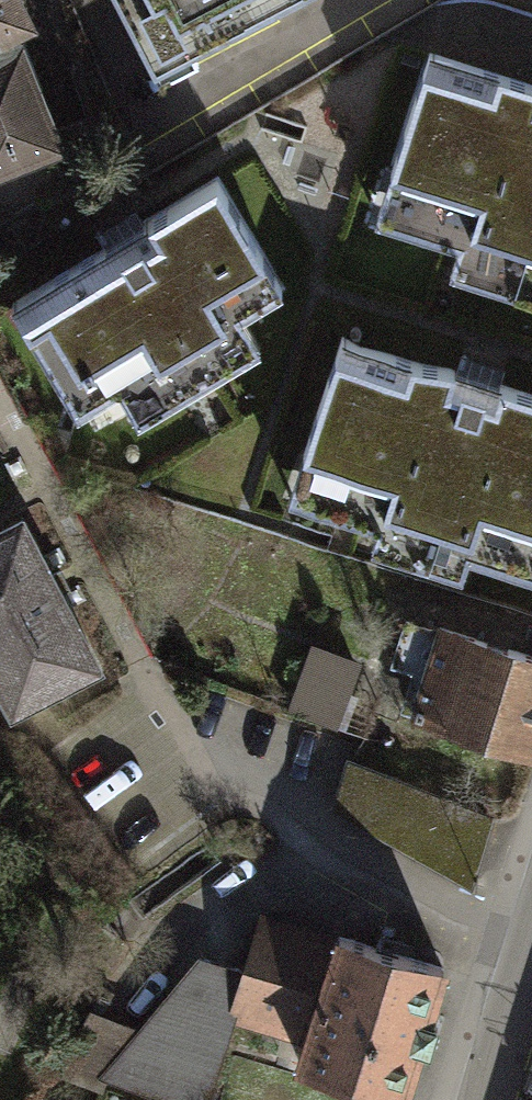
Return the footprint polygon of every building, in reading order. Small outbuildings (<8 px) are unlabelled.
[(24,0),(0,0),(0,171),(61,147),(19,47),(39,34),(24,0)] [(144,66),(155,61),(160,71),(192,56),(184,40),(267,0),(112,0),(144,66)] [(375,229),(456,254),(446,283),(531,310),(531,90),(429,58),(375,229)] [(282,287),(217,180),(11,305),(82,422),(128,395),(144,422),(267,347),(245,310),(282,287)] [(341,337),(285,502),(359,528),(353,547),(459,583),(466,562),(531,584),(531,398),(341,337)] [(22,521),(0,533),(0,694),(10,714),(99,668),(22,521)] [(442,613),(412,709),(531,745),(531,641),(442,613)] [(299,714),(348,726),(364,658),(315,646),(299,714)] [(329,926),(326,937),(250,915),(235,970),(223,1011),(298,1033),(290,1063),(407,1096),(445,959),(329,926)] [(223,1011),(235,970),(190,957),(130,1029),(83,1011),(45,1070),(92,1090),(98,1080),(154,1099),(197,1099),(223,1011)]
